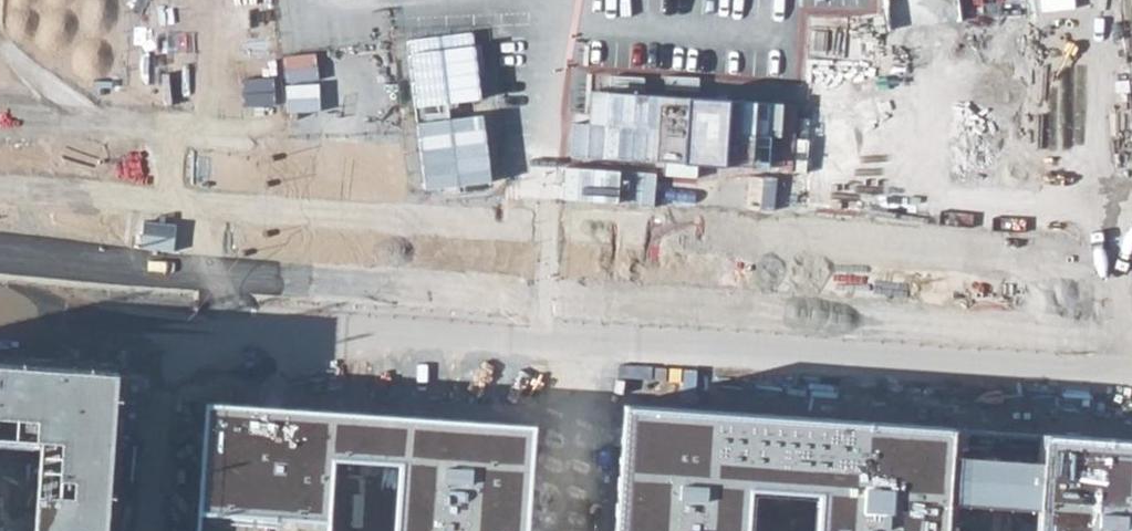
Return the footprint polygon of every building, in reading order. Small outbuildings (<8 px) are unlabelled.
[(116,372),(0,365),(0,444),(38,446),(32,530),(106,530),(116,372)] [(535,424),(206,403),(196,530),(329,530),(334,460),(401,464),(397,530),(527,530),(535,424)] [(947,503),(949,455),(950,428),(623,406),(615,530),(748,530),(750,489),(818,493),(816,530),(946,530),(947,503)] [(949,455),(947,503),(1038,508),(1037,530),(1131,530),(1131,441),(1041,436),(1040,461),(949,455)]
